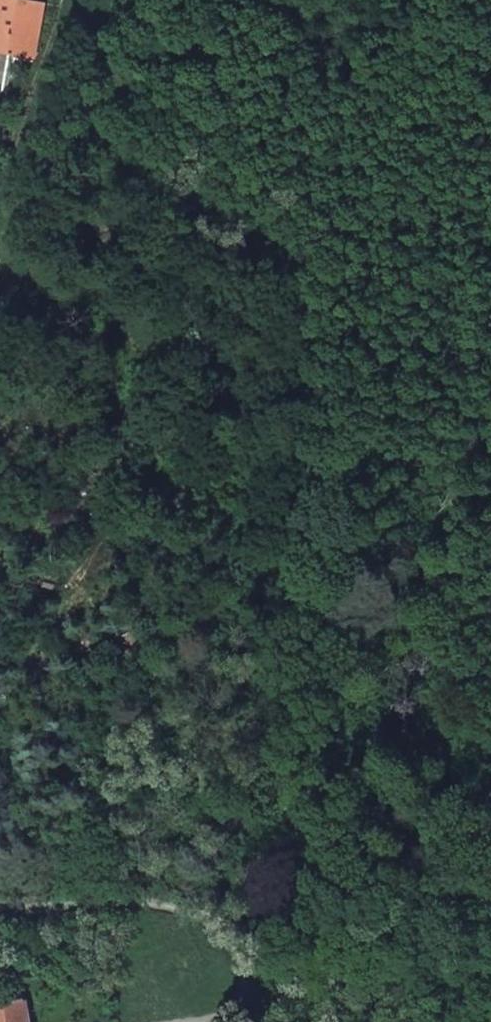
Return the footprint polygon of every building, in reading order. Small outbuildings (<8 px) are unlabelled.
[(33,54),(41,1),(33,0),(0,0),(0,49),(33,54)] [(0,1001),(0,1021),(29,1021),(24,997),(0,1001)]
